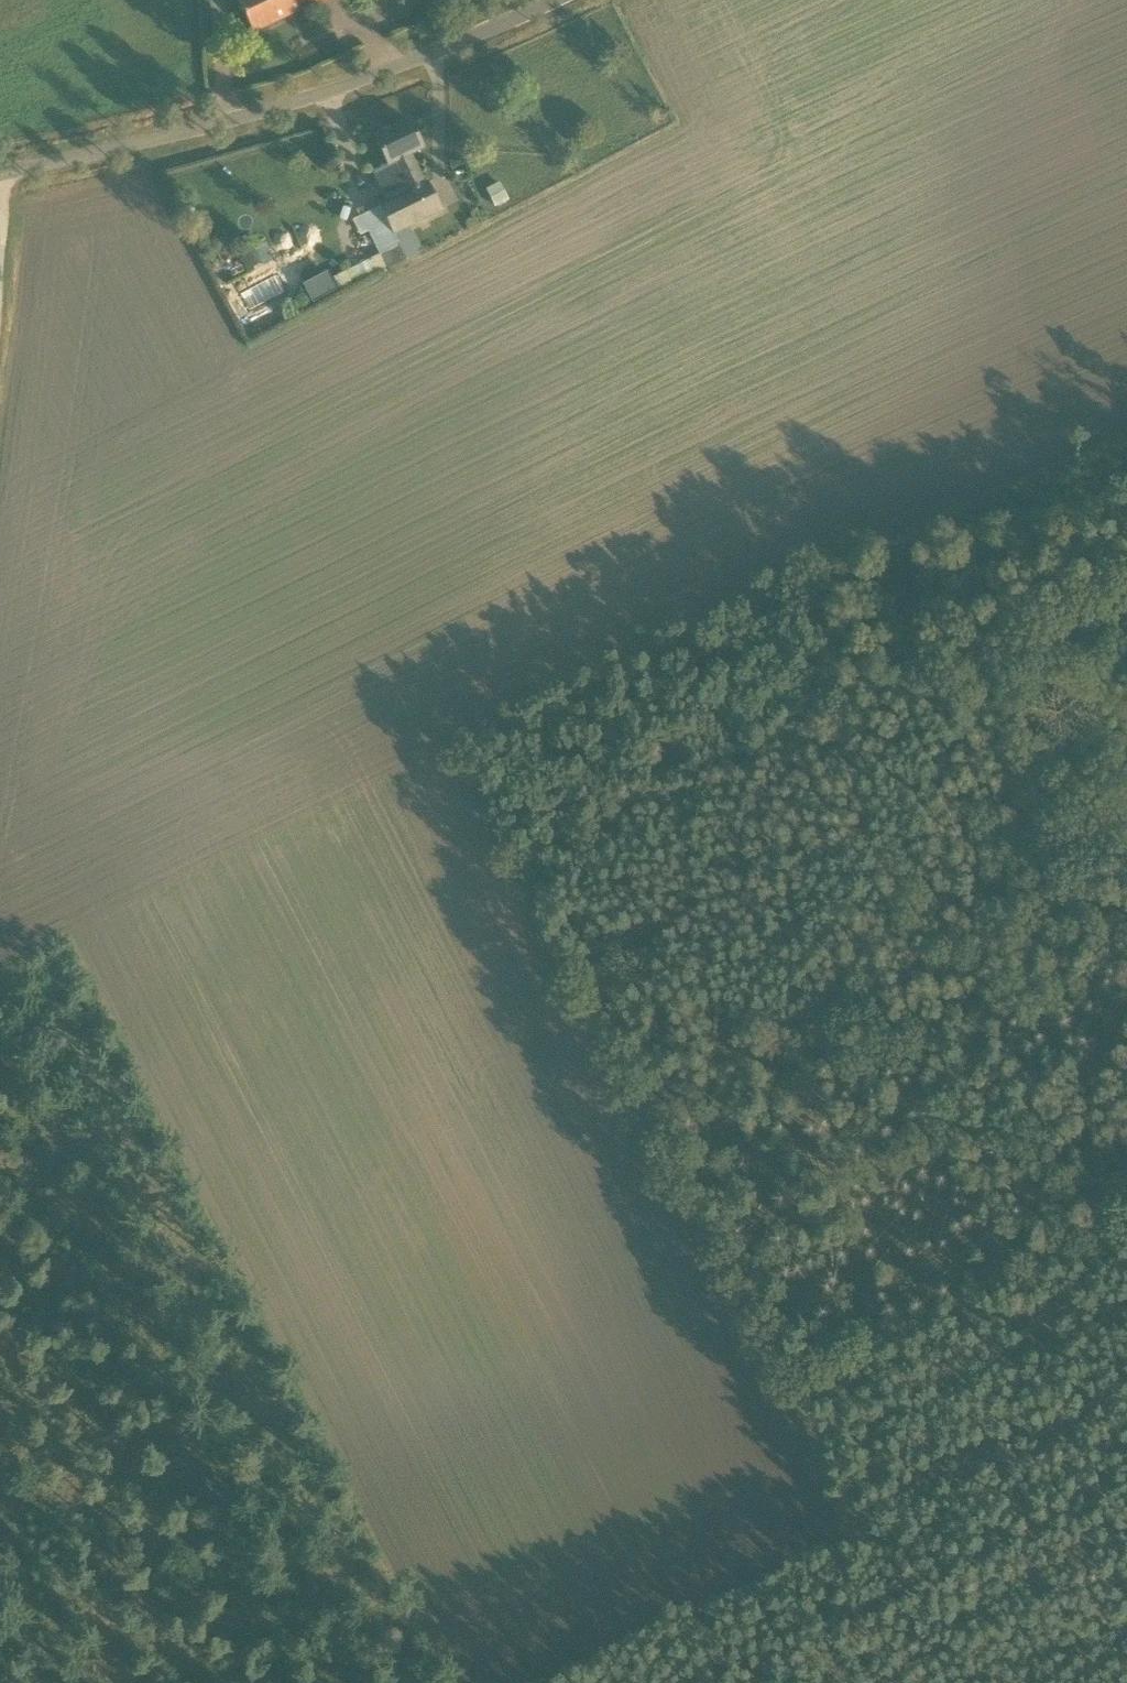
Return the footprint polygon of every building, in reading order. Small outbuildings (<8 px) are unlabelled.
[(324,0),(237,0),(253,34),(324,0)] [(412,257),(398,231),(442,209),(428,181),(425,183),(410,154),(422,148),(409,121),(375,137),(389,166),(403,195),(390,201),(362,215),(382,256),(389,268),(412,257)] [(238,254),(247,272),(272,259),(263,241),(238,254)]
